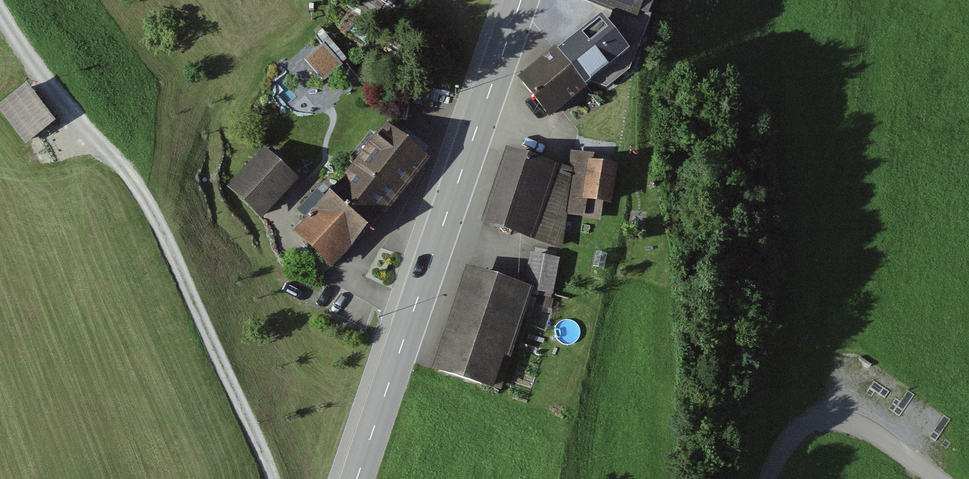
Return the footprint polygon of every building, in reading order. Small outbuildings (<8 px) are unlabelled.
[(612,13),(636,22),(639,13),(645,0),(580,0),(612,13)] [(556,49),(518,80),(550,120),(592,83),(615,63),(630,70),(651,17),(639,13),(636,22),(612,13),(608,24),(601,16),(557,51),(556,49)] [(0,105),(0,112),(25,146),(128,68),(103,35),(31,90),(27,85),(0,105)] [(343,65),(324,43),(304,61),(323,83),(343,65)] [(615,63),(592,83),(606,87),(630,70),(615,63)] [(342,182),(294,233),(332,269),(385,213),(388,215),(430,162),(386,125),(341,180),(342,182)] [(299,181),(266,149),(227,188),(261,221),(299,181)] [(558,167),(505,150),(481,225),(534,242),(558,167)] [(567,169),(558,167),(534,242),(562,250),(567,217),(600,222),(603,203),(583,201),(588,161),(597,162),(598,155),(571,151),(567,169)] [(597,162),(588,161),(583,201),(603,203),(612,205),(618,165),(597,162)] [(525,286),(467,267),(432,371),(493,390),(505,357),(509,359),(532,290),(553,296),(560,259),(529,253),(525,286)]
